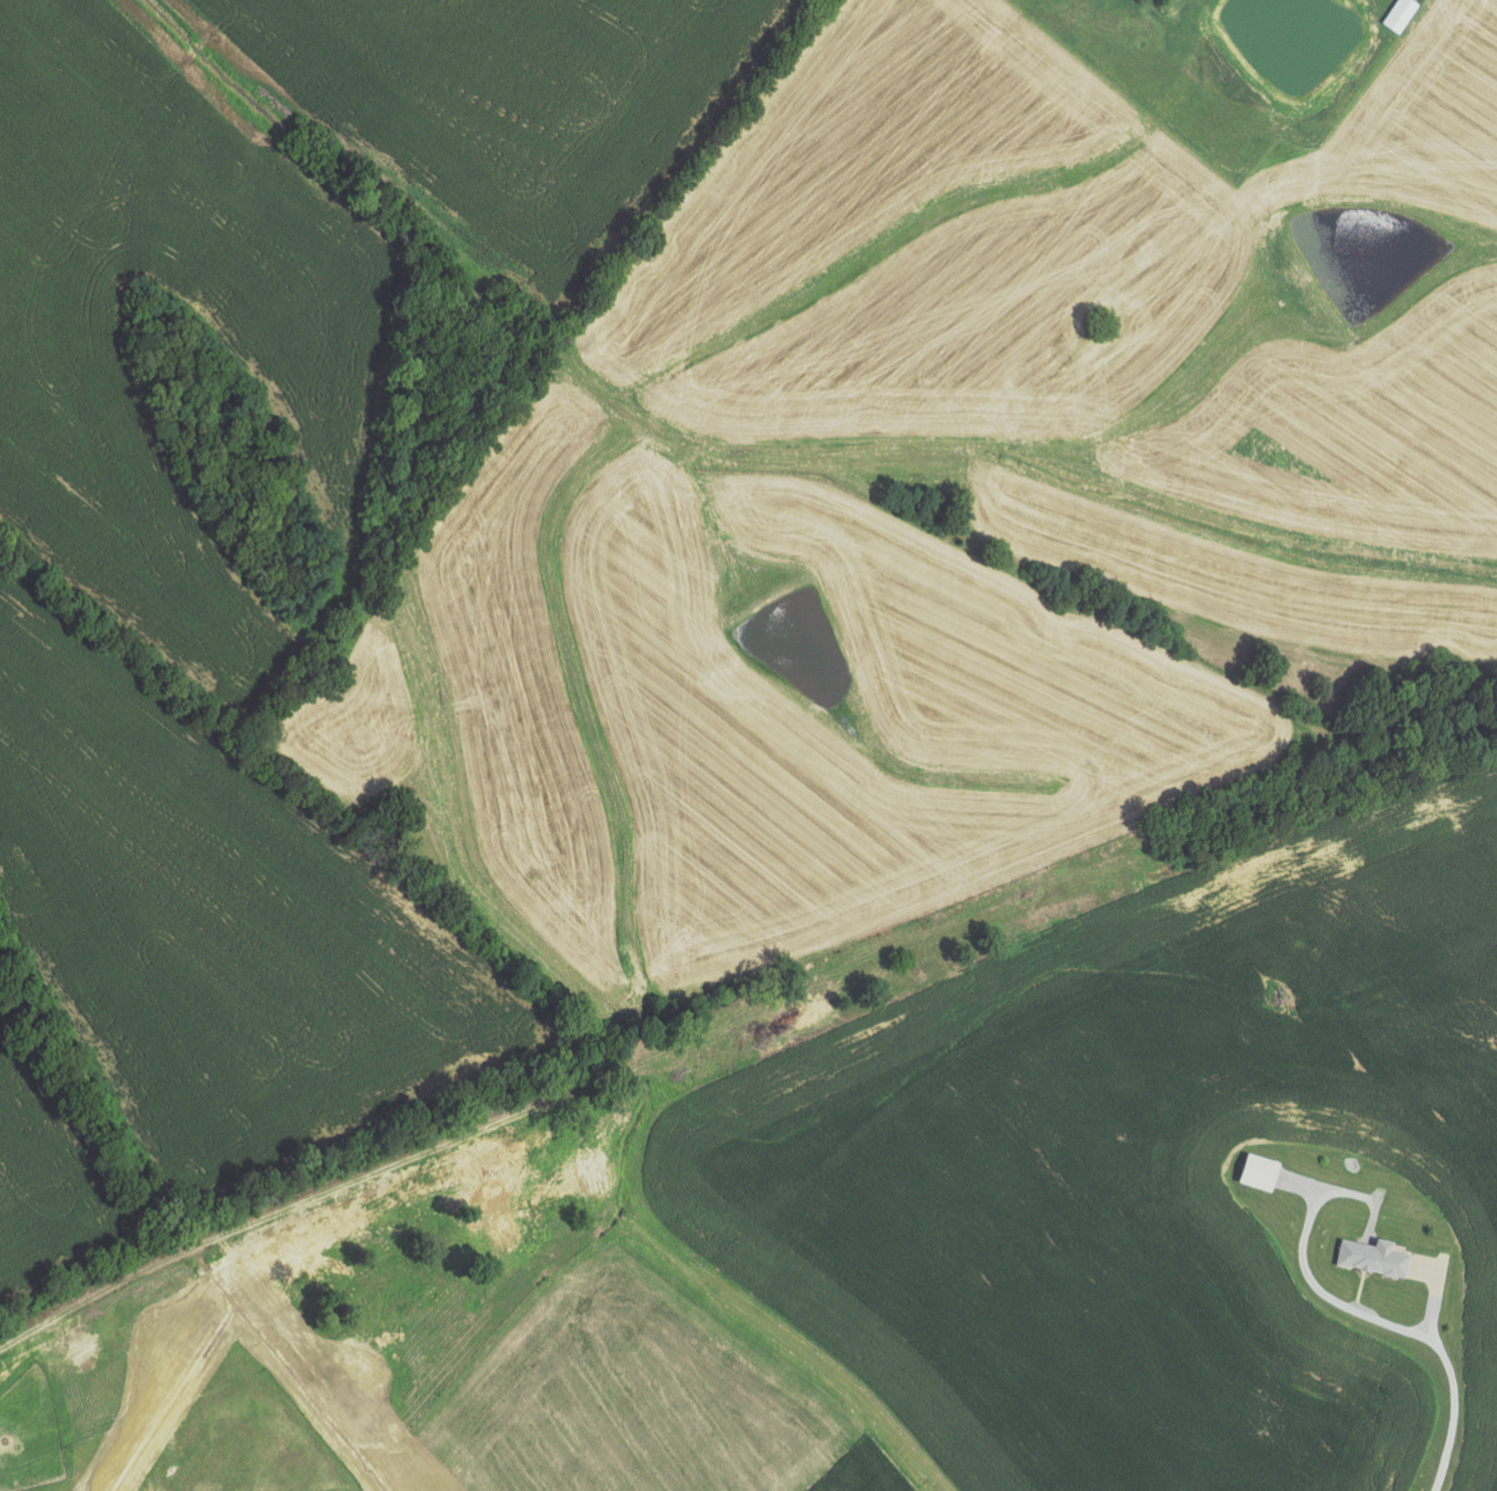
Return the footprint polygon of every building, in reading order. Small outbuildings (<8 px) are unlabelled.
[(1402,36),(1422,6),(1413,0),(1401,0),(1385,25),(1402,36)] [(1276,1193),(1285,1164),(1251,1153),(1241,1182),(1276,1193)] [(1344,1240),(1339,1265),(1409,1281),(1414,1255),(1396,1251),(1398,1243),(1381,1239),(1379,1247),(1344,1240)]
